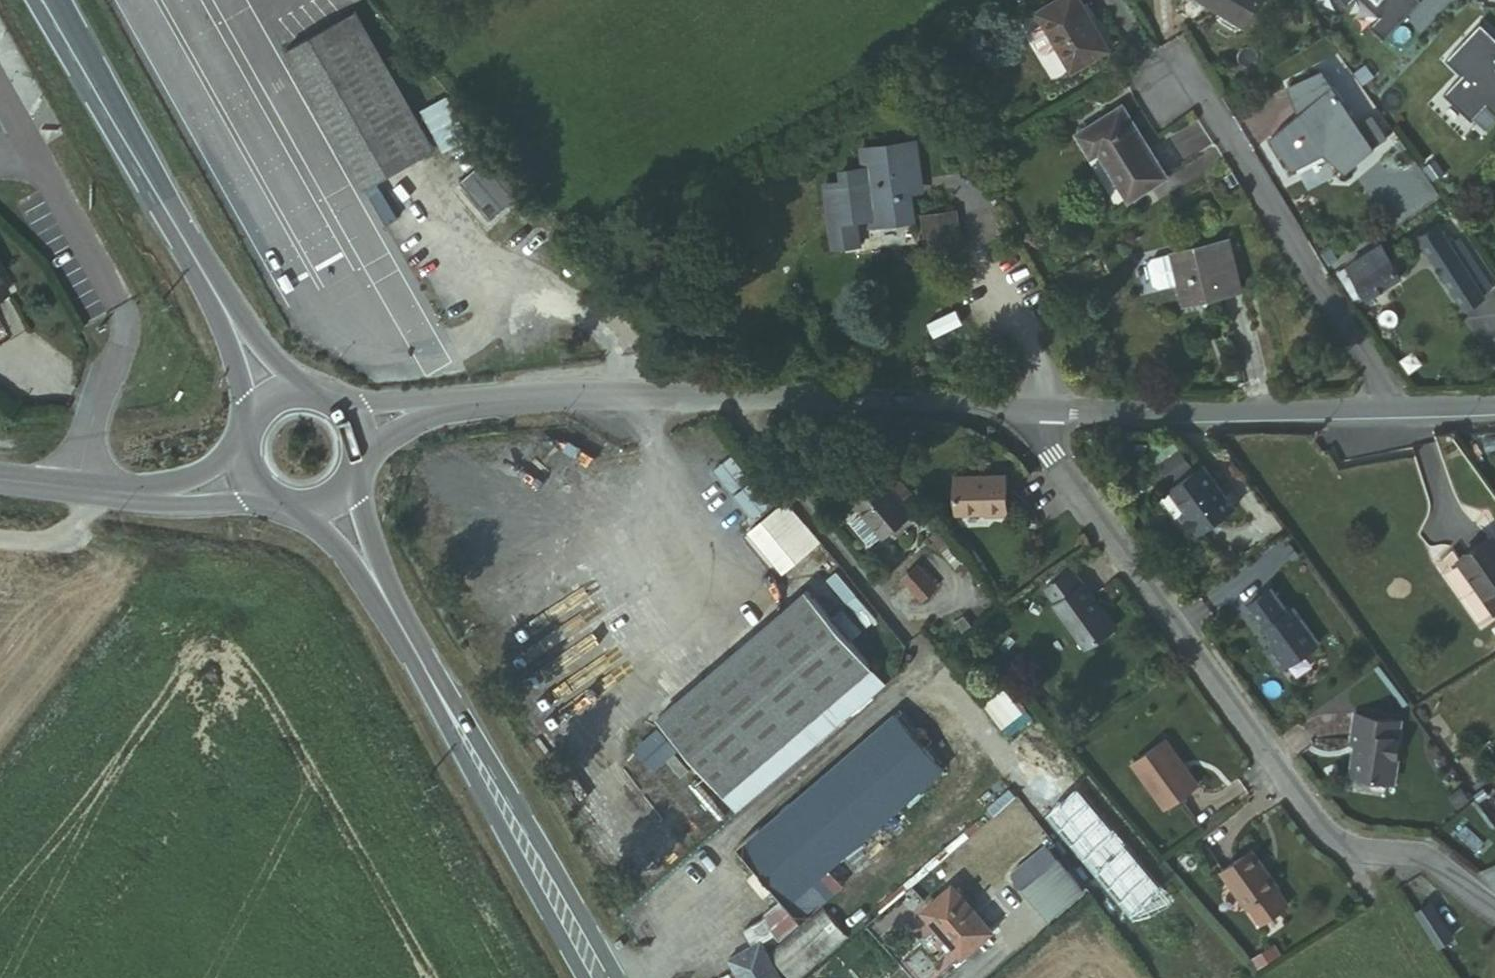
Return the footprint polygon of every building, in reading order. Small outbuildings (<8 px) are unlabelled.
[(1059,0),(1046,0),(1018,17),(1025,29),(1010,38),(1022,58),(1029,60),(1040,53),(1055,78),(1091,55),(1059,0)] [(1237,32),(1259,0),(1190,0),(1237,32)] [(1377,14),(1367,24),(1382,38),(1417,0),(1361,0),(1377,14)] [(433,149),(353,17),(286,54),(367,188),(433,149)] [(1494,117),(1494,80),(1492,76),(1494,73),(1494,59),(1493,56),(1494,54),(1494,38),(1477,20),(1441,56),(1456,71),(1438,90),(1466,118),(1481,103),(1494,117)] [(1367,155),(1319,69),(1309,84),(1282,86),(1294,119),(1269,137),(1281,152),(1285,169),(1313,159),(1337,173),(1345,164),(1367,155)] [(1155,178),(1111,109),(1066,135),(1080,161),(1091,154),(1120,199),(1155,178)] [(828,180),(837,243),(861,239),(858,216),(873,214),(875,220),(916,215),(911,177),(924,176),(918,137),(866,144),(868,164),(845,167),(847,178),(828,180)] [(491,152),(459,180),(490,216),(522,188),(491,152)] [(932,252),(962,248),(957,209),(927,212),(932,252)] [(1474,290),(1440,241),(1428,227),(1412,239),(1460,307),(1477,296),(1474,290)] [(1450,232),(1440,241),(1474,290),(1487,282),(1450,232)] [(1182,304),(1233,295),(1225,242),(1153,252),(1149,258),(1153,283),(1159,286),(1179,283),(1182,304)] [(1376,242),(1331,276),(1352,303),(1395,271),(1376,242)] [(1179,452),(1158,466),(1170,482),(1190,467),(1179,452)] [(1225,497),(1203,466),(1167,492),(1184,515),(1178,519),(1192,539),(1229,512),(1221,500),(1225,497)] [(999,477),(947,478),(948,516),(1000,515),(999,477)] [(905,515),(874,479),(846,501),(877,537),(905,515)] [(1233,509),(1225,497),(1221,500),(1229,512),(1233,509)] [(782,531),(761,508),(743,521),(773,560),(801,537),(791,525),(782,531)] [(1494,539),(1461,561),(1494,609),(1494,540),(1494,539)] [(899,578),(919,600),(937,583),(917,561),(899,578)] [(1072,575),(1046,595),(1056,608),(1082,589),(1072,575)] [(1056,608),(1054,610),(1086,652),(1116,630),(1084,588),(1082,589),(1056,608)] [(1288,614),(1272,591),(1248,608),(1275,647),(1265,654),(1280,675),(1319,647),(1294,610),(1288,614)] [(866,668),(802,592),(652,719),(716,795),(866,668)] [(1394,720),(1353,715),(1350,744),(1357,744),(1355,754),(1353,756),(1351,778),(1394,783),(1399,738),(1397,738),(1392,737),(1394,720)] [(937,771),(890,716),(730,852),(777,906),(761,918),(768,935),(771,939),(835,885),(821,869),(937,771)] [(1167,742),(1134,766),(1166,811),(1200,787),(1167,742)] [(1494,834),(1477,845),(1491,866),(1494,863),(1494,835),(1494,834)] [(1282,889),(1254,852),(1224,874),(1251,911),(1253,910),(1265,926),(1292,906),(1280,890),(1282,889)] [(1072,892),(1051,869),(1022,894),(1040,917),(1072,892)] [(920,911),(959,957),(986,930),(949,886),(920,911)] [(1417,913),(1439,947),(1453,938),(1432,904),(1417,913)] [(847,933),(823,906),(770,953),(792,977),(797,977),(847,933)] [(761,918),(737,929),(746,948),(724,959),(734,977),(776,977),(757,942),(768,935),(761,918)]
